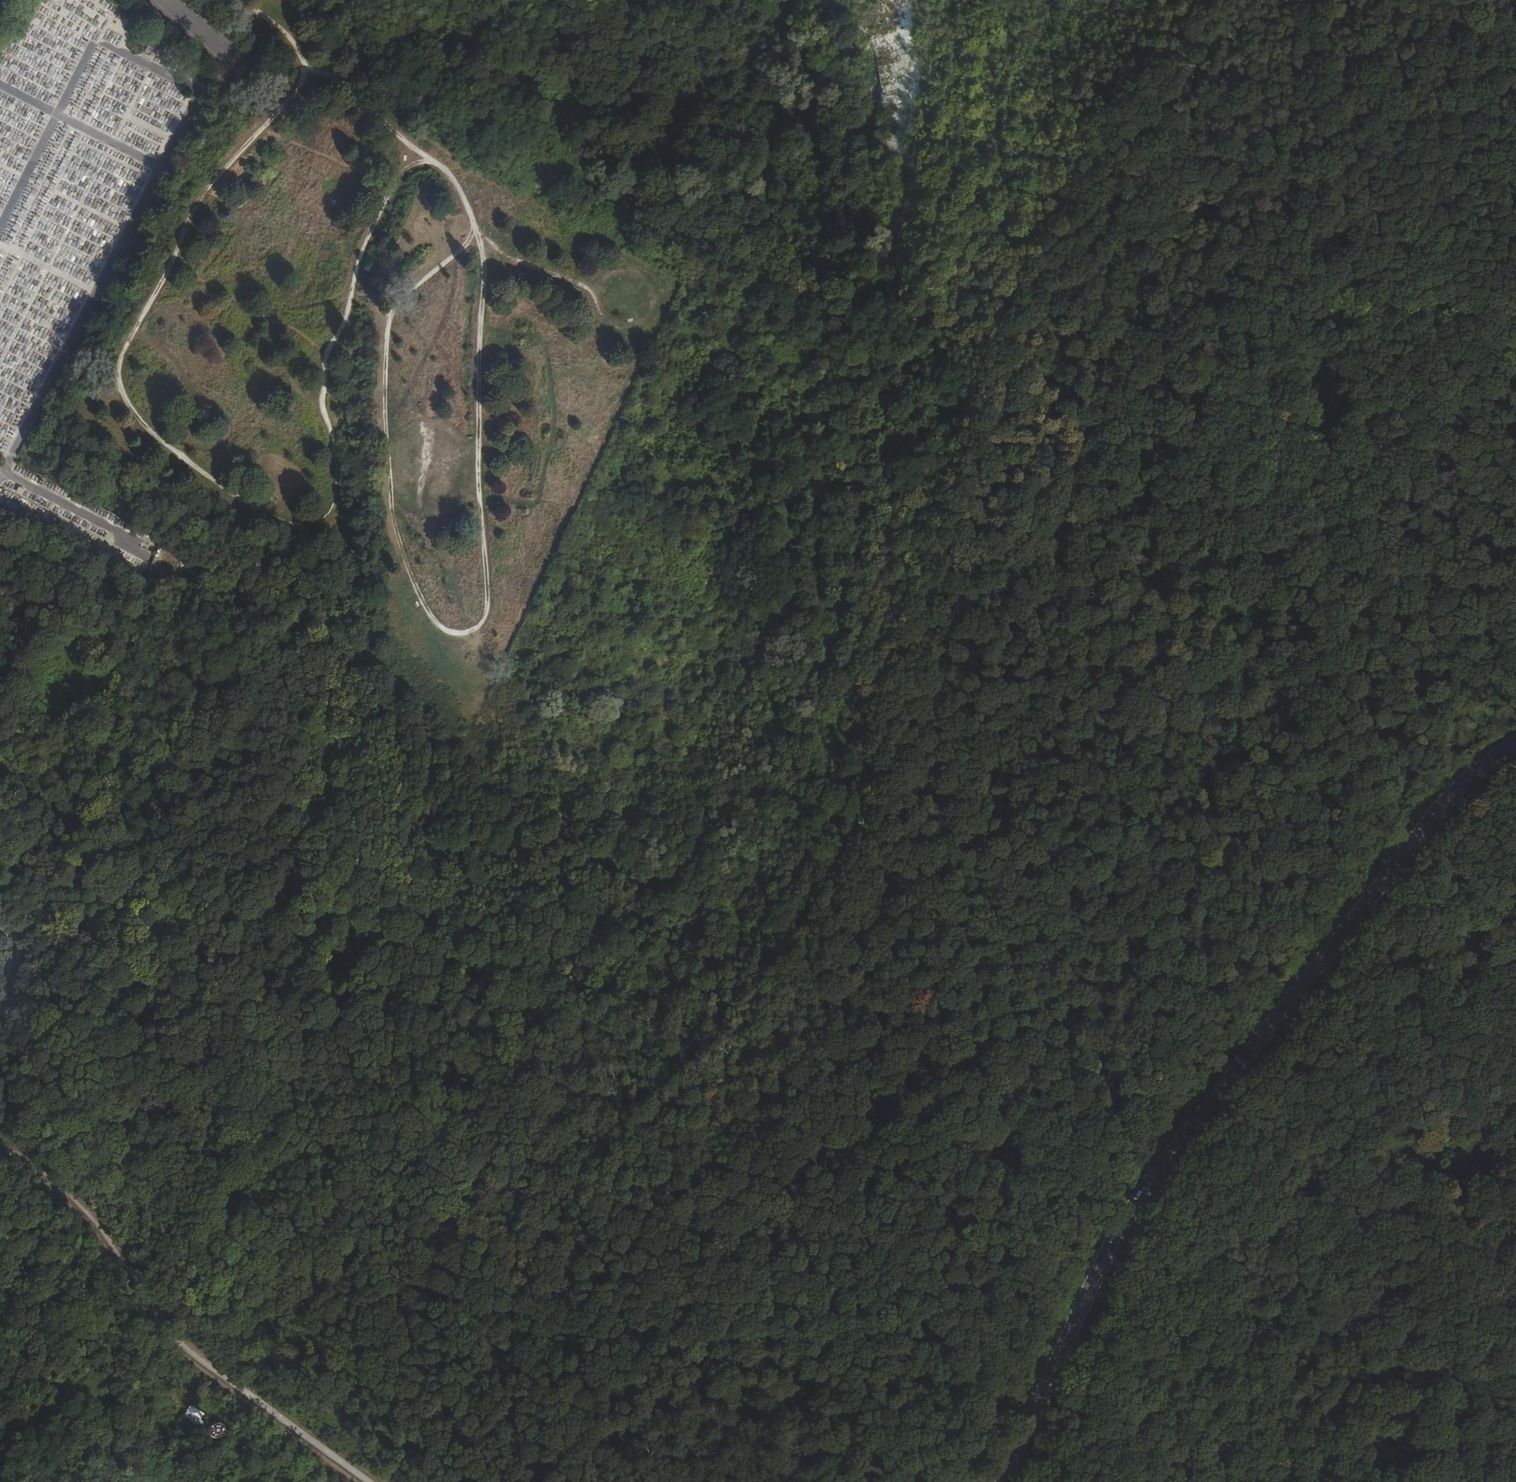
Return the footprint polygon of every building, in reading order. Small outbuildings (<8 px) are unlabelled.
[(148,51),(155,57),(165,46),(158,40),(148,51)] [(1500,924),(1500,909),(1491,910),(1491,926),(1500,924)] [(190,1405),(186,1411),(199,1419),(203,1412),(190,1405)]
